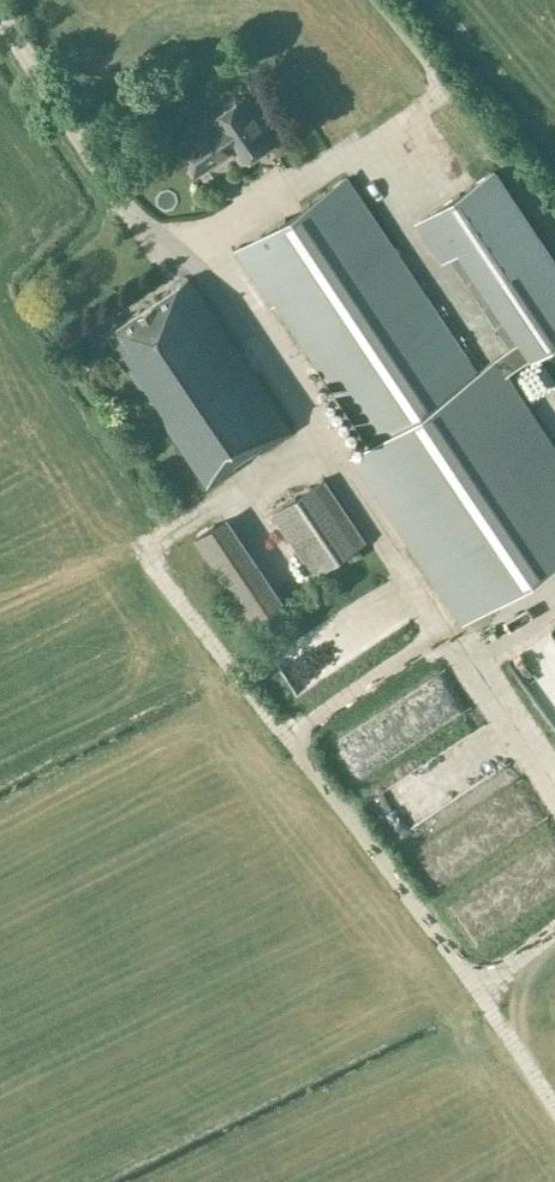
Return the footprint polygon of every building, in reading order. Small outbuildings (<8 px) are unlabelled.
[(189,141),(207,167),(235,148),(243,160),(275,139),(246,95),(242,97),(237,95),(225,103),(225,108),(213,116),(217,122),(189,141)] [(122,141),(128,150),(135,147),(129,137),(122,141)] [(554,557),(554,452),(504,376),(554,341),(554,265),(492,171),(422,219),(447,256),(465,245),(527,339),(475,373),(345,179),(237,251),(272,305),(279,300),(374,441),(356,453),(465,617),(554,557)] [(190,278),(107,333),(208,486),(291,431),(190,278)] [(324,480),(274,514),(315,575),(366,541),(324,480)] [(275,615),(215,527),(197,539),(257,627),(275,615)] [(325,663),(406,614),(386,581),(305,629),(325,663)] [(546,725),(554,740),(554,720),(546,725)] [(334,745),(353,774),(368,764),(349,735),(334,745)] [(489,793),(409,845),(429,875),(508,823),(489,793)] [(554,866),(554,833),(552,828),(446,892),(464,921),(554,866)]
